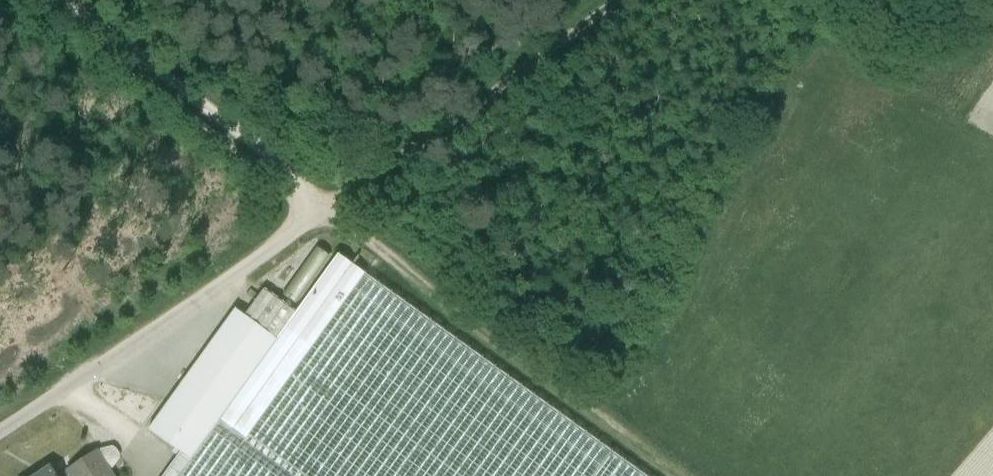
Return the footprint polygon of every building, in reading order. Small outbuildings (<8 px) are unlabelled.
[(335,259),(295,314),(277,301),(263,291),(244,318),(234,311),(148,429),(181,452),(164,475),(636,475),(335,259)] [(109,471),(112,469),(120,459),(119,454),(116,450),(112,447),(100,450),(97,452),(96,452),(67,471),(68,472),(61,475),(112,475),(109,471)]
